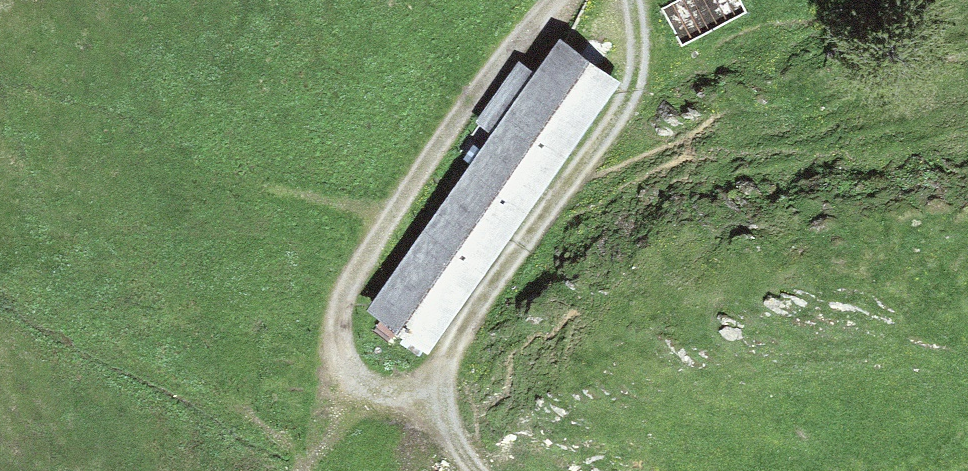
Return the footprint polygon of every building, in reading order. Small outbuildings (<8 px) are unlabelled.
[(611,71),(550,30),(359,311),(419,352),(611,71)]
